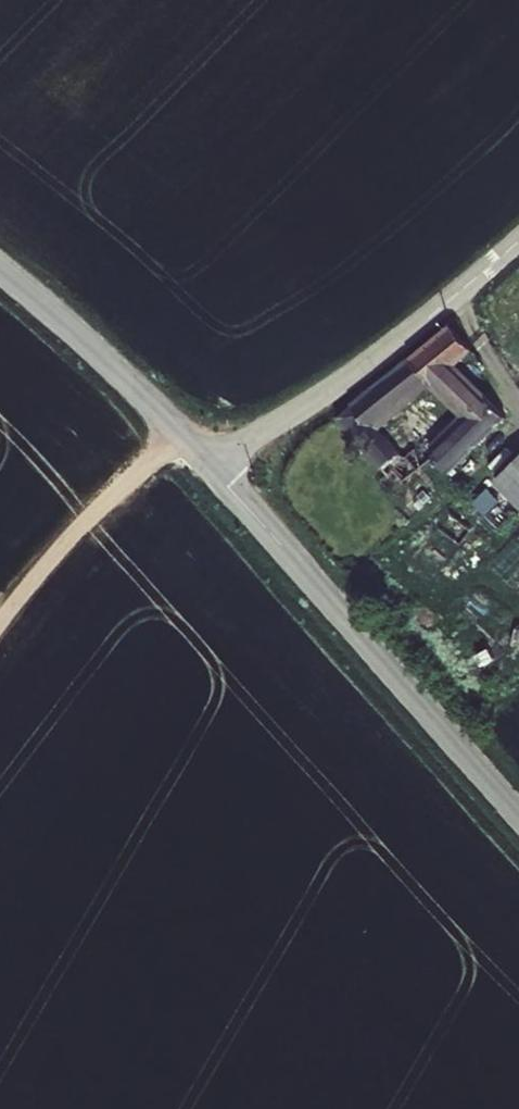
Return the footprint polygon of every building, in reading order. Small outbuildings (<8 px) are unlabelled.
[(392,376),(411,396),(426,383),(466,417),(434,450),(435,460),(451,474),(505,419),(454,368),(470,351),(451,328),(407,364),(392,376)] [(392,376),(377,388),(396,408),(411,396),(392,376)] [(377,388),(337,422),(387,476),(382,483),(396,492),(411,476),(425,466),(408,450),(398,459),(376,436),(370,429),(388,414),(396,408),(377,388)] [(370,429),(376,436),(393,422),(388,414),(370,429)] [(420,448),(408,450),(425,466),(435,460),(434,450),(430,448),(420,448)] [(497,482),(503,489),(518,504),(518,460),(497,482)] [(472,484),(440,529),(461,545),(494,500),(472,484)] [(410,504),(390,525),(399,537),(421,515),(410,504)]
